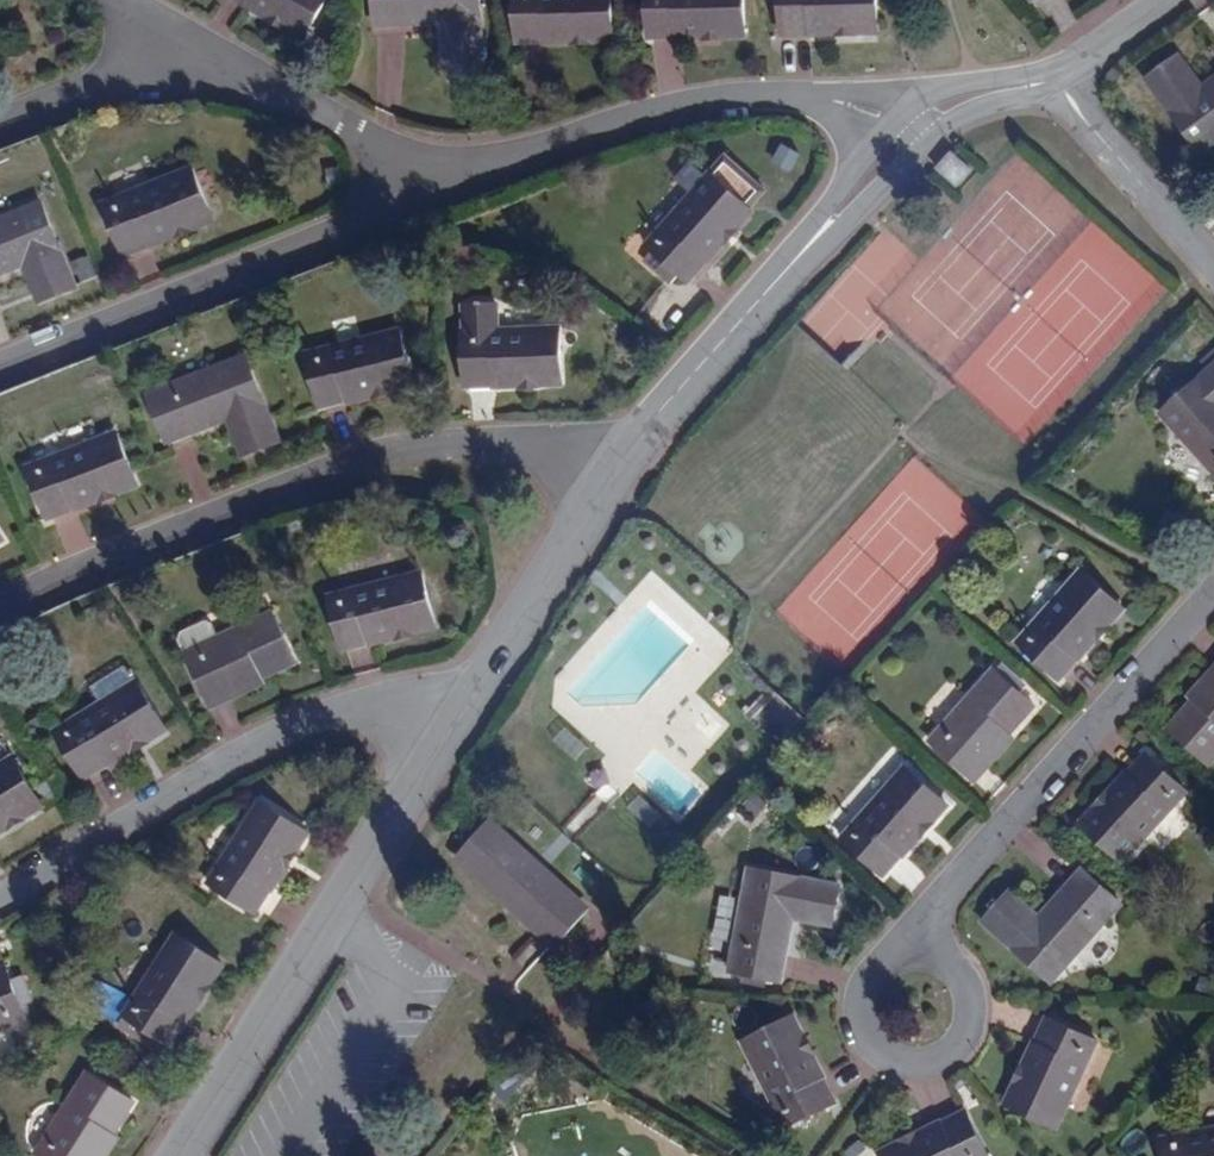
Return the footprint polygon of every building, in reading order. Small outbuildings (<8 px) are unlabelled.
[(304,37),(325,0),(238,0),(304,37)] [(375,27),(439,25),(441,62),(483,59),(480,0),(373,0),(375,27)] [(516,38),(613,37),(611,0),(515,0),(516,38)] [(650,36),(743,33),(742,0),(648,0),(650,36)] [(781,33),(876,30),(875,0),(780,0),(781,33)] [(1201,154),(1213,145),(1213,76),(1201,84),(1180,57),(1146,80),(1201,154)] [(936,168),(954,185),(968,170),(950,154),(936,168)] [(669,283),(677,274),(686,282),(751,212),(749,209),(765,192),(726,158),(647,246),(652,251),(644,260),(669,283)] [(103,206),(123,255),(211,219),(191,170),(103,206)] [(22,268),(37,303),(76,288),(41,201),(0,218),(0,277),(22,268)] [(75,280),(91,277),(87,255),(70,259),(75,280)] [(462,307),(463,333),(462,333),(464,387),(560,383),(558,329),(497,332),(496,306),(462,307)] [(305,355),(319,406),(411,383),(398,332),(305,355)] [(148,393),(168,444),(225,421),(240,457),(280,441),(246,356),(148,393)] [(1213,470),(1213,364),(1160,412),(1213,470)] [(27,468),(47,517),(135,483),(116,433),(27,468)] [(329,596),(343,648),(434,625),(421,574),(329,596)] [(1079,574),(1017,645),(1056,679),(1119,610),(1079,574)] [(185,652),(204,694),(251,674),(255,680),(294,663),(272,613),(218,637),(212,625),(206,623),(182,634),(180,640),(185,652)] [(101,701),(52,731),(82,777),(162,727),(134,681),(125,666),(92,687),(101,701)] [(927,744),(960,774),(995,736),(1001,741),(1031,708),(1009,689),(1015,682),(997,666),(992,672),(927,744)] [(1213,686),(1213,672),(1193,695),(1195,697),(1200,702),(1213,686)] [(251,674),(204,694),(208,703),(255,682),(255,680),(251,674)] [(1200,702),(1195,697),(1167,728),(1208,764),(1213,757),(1213,686),(1200,702)] [(574,759),(586,744),(563,726),(551,740),(574,759)] [(995,736),(960,774),(968,781),(1003,743),(1001,741),(995,736)] [(1147,756),(1083,826),(1121,863),(1186,792),(1147,756)] [(39,806),(11,759),(0,766),(0,829),(39,806)] [(903,770),(839,841),(878,876),(942,805),(903,770)] [(625,808),(648,828),(661,813),(638,793),(625,808)] [(258,804),(206,884),(253,914),(304,833),(258,804)] [(459,859),(551,943),(580,909),(490,825),(459,859)] [(889,871),(906,892),(924,877),(907,856),(889,871)] [(983,923),(1052,983),(1120,904),(1080,869),(1038,915),(1010,892),(983,923)] [(747,870),(727,971),(780,981),(793,920),(829,926),(837,886),(747,870)] [(174,938),(123,1017),(168,1045),(219,966),(174,938)] [(20,1018),(1,970),(0,971),(0,1026),(20,1018)] [(741,1041),(784,1128),(831,1104),(789,1018),(741,1041)] [(1047,1019),(1006,1105),(1054,1128),(1095,1042),(1047,1019)] [(38,1155),(89,1155),(101,1136),(108,1140),(131,1104),(85,1074),(35,1154),(38,1155)] [(879,1155),(986,1155),(964,1113),(879,1155)] [(1166,1155),(1213,1155),(1213,1130),(1163,1140),(1166,1155)] [(89,1155),(101,1155),(111,1142),(108,1140),(101,1136),(89,1155)]
